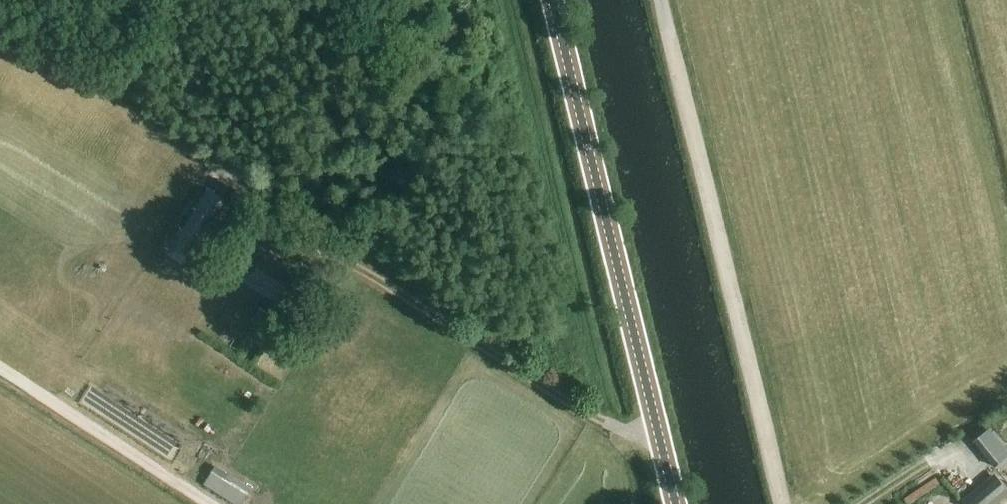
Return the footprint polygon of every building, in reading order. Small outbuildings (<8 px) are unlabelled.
[(190,270),(234,206),(207,188),(194,208),(197,209),(184,229),(181,227),(167,247),(170,249),(166,253),(190,270)] [(293,312),(310,282),(283,266),(286,261),(259,245),(238,279),(293,312)] [(265,325),(272,314),(261,308),(254,319),(265,325)] [(935,443),(904,462),(911,474),(924,465),(934,481),(952,470),(935,443)] [(254,488),(217,465),(205,484),(236,503),(243,503),(254,488)] [(1006,496),(1006,487),(995,473),(964,500),(968,503),(997,503),(1006,496)]
